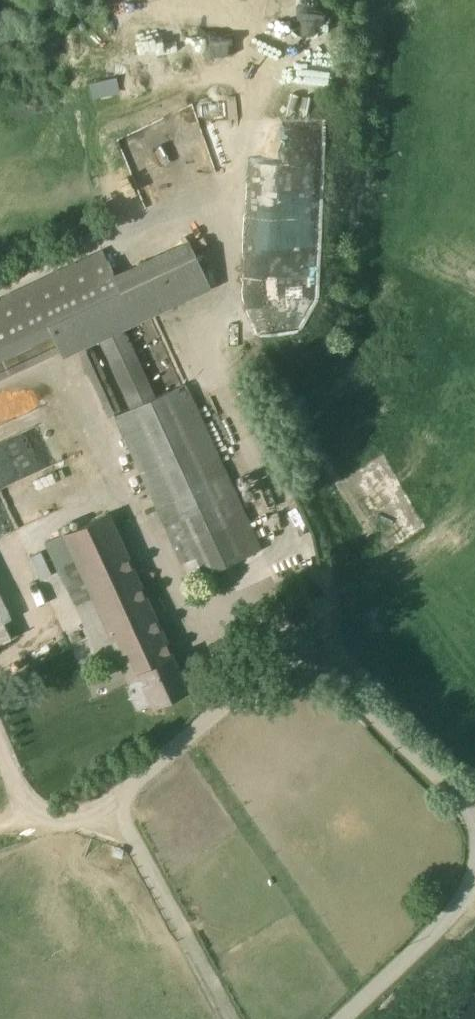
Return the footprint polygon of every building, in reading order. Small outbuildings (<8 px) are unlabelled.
[(155,0),(117,0),(121,20),(157,13),(155,0)] [(268,51),(331,49),(330,27),(267,29),(268,51)] [(155,80),(174,76),(168,51),(149,55),(155,80)] [(117,114),(126,147),(138,144),(129,111),(117,114)] [(317,220),(319,136),(284,135),(283,161),(268,161),(267,173),(287,174),(287,187),(271,186),(271,198),(247,197),(246,236),(272,236),(272,218),(317,220)] [(180,562),(193,556),(201,574),(261,546),(184,382),(156,395),(123,327),(208,287),(185,238),(112,272),(101,247),(0,295),(0,359),(51,335),(55,343),(0,369),(0,377),(58,350),(61,355),(75,348),(108,419),(112,417),(180,562)] [(0,424),(0,458),(56,436),(44,406),(0,424)] [(108,511),(107,511),(45,541),(99,661),(113,655),(123,674),(171,651),(155,616),(155,615),(165,609),(159,595),(158,594),(147,598),(108,511)] [(20,634),(0,593),(0,642),(20,634)] [(151,707),(187,688),(171,651),(123,674),(127,683),(137,678),(151,707)] [(44,784),(49,793),(68,783),(62,773),(44,784)]
